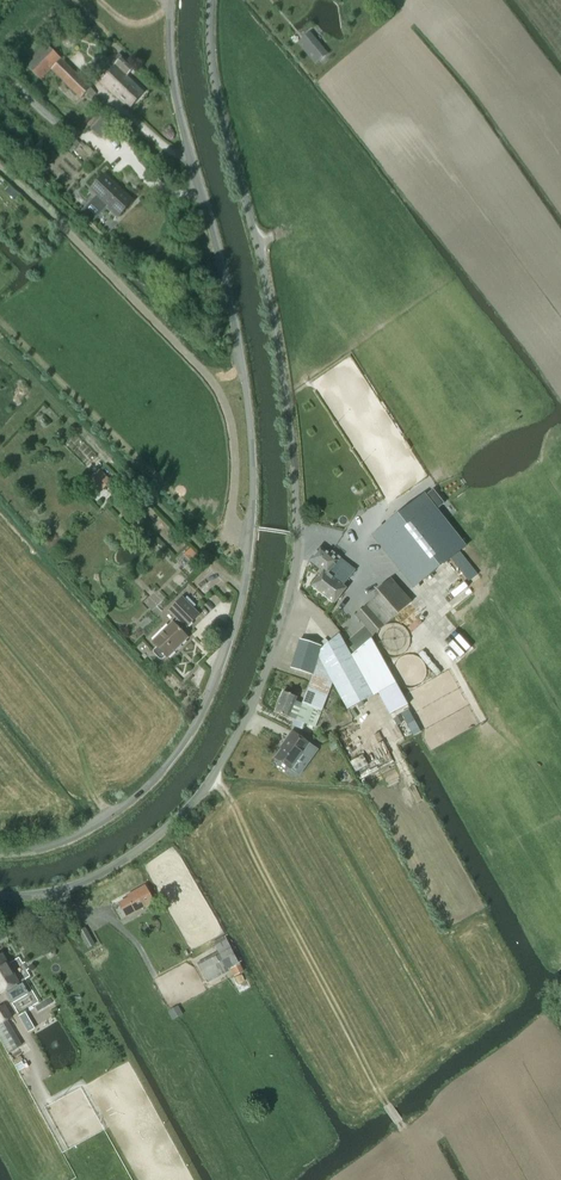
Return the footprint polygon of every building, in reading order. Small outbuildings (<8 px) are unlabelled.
[(305,45),(303,47),(306,50),(316,63),(319,60),(327,54),(316,42),(313,38),(305,45)] [(80,97),(90,87),(45,43),(25,64),(41,80),(51,69),(80,97)] [(112,68),(100,81),(128,108),(143,92),(127,75),(134,67),(122,57),(119,54),(109,64),(112,68)] [(100,138),(114,124),(103,114),(90,128),(100,138)] [(133,199),(107,174),(93,188),(98,193),(84,208),(80,212),(91,222),(95,218),(106,207),(116,217),(133,199)] [(90,478),(102,490),(112,481),(99,469),(90,478)] [(466,546),(424,493),(372,535),(413,587),(466,546)] [(201,557),(190,546),(182,553),(193,564),(201,557)] [(323,571),(315,581),(312,585),(335,602),(346,586),(344,585),(355,569),(340,557),(331,550),(329,553),(320,546),(309,560),(323,571)] [(365,626),(349,640),(357,649),(371,637),(412,602),(406,595),(394,581),(391,578),(373,593),(377,596),(355,615),(365,626)] [(200,615),(183,597),(172,608),(189,626),(200,615)] [(163,659),(166,656),(167,657),(188,637),(173,622),(152,641),(158,647),(154,650),(154,653),(160,659),(163,659)] [(313,675),(302,702),(322,710),(333,683),(347,709),(373,695),(374,695),(396,683),(385,663),(371,638),(352,654),(351,655),(339,633),(328,643),(320,650),(318,657),(313,675)] [(299,639),(290,668),(310,674),(319,646),(299,639)] [(283,692),(275,711),(289,717),(290,715),(295,701),(297,697),(283,692)] [(295,701),(290,715),(295,717),(297,717),(296,720),(315,727),(322,710),(302,702),(302,703),(301,703),(295,701)] [(408,709),(401,713),(413,736),(414,735),(421,731),(408,709)] [(284,746),(275,758),(290,769),(291,768),(296,761),(302,753),(307,756),(311,759),(314,755),(317,749),(292,731),(282,744),(284,746)] [(127,917),(154,901),(145,886),(132,893),(133,895),(119,904),(127,917)] [(88,949),(95,945),(85,929),(79,933),(88,949)] [(207,980),(239,963),(231,948),(199,966),(207,980)] [(0,994),(7,990),(8,992),(6,994),(12,1003),(28,993),(26,991),(27,991),(26,988),(25,989),(22,984),(17,987),(16,985),(19,983),(2,954),(0,955),(0,994)] [(11,1018),(5,1006),(0,1008),(0,1024),(11,1018)] [(29,1018),(25,1012),(18,1016),(22,1022),(29,1018)] [(8,1021),(0,1026),(0,1037),(9,1053),(22,1045),(8,1021)]
